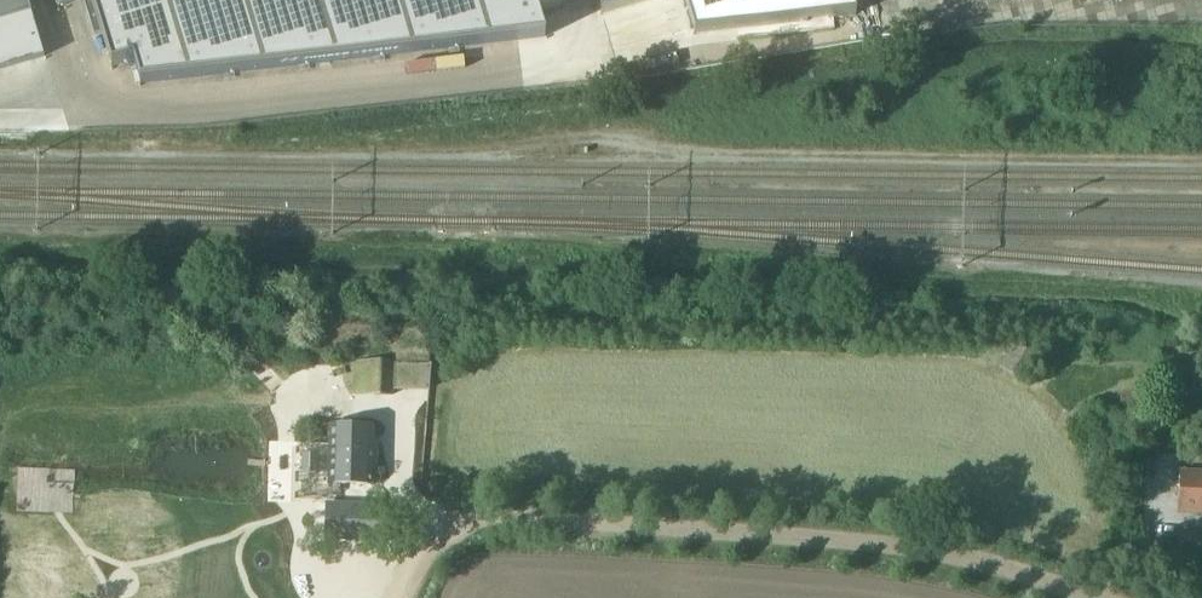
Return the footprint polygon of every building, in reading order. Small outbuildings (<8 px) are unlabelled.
[(41,56),(28,12),(25,0),(0,0),(0,68),(41,56)] [(559,0),(83,0),(94,34),(101,32),(111,67),(133,60),(140,83),(545,37),(538,14),(561,7),(559,0)] [(601,13),(645,0),(597,0),(601,13)] [(694,33),(855,14),(851,0),(684,0),(694,33)] [(332,425),(329,483),(374,485),(376,427),(332,425)] [(302,452),(301,473),(302,473),(317,474),(318,474),(319,453),(302,452)] [(1180,470),(1179,511),(1201,512),(1201,471),(1180,470)] [(325,502),(325,539),(387,542),(390,505),(325,502)] [(1194,574),(1193,595),(1201,596),(1201,574),(1194,574)]
